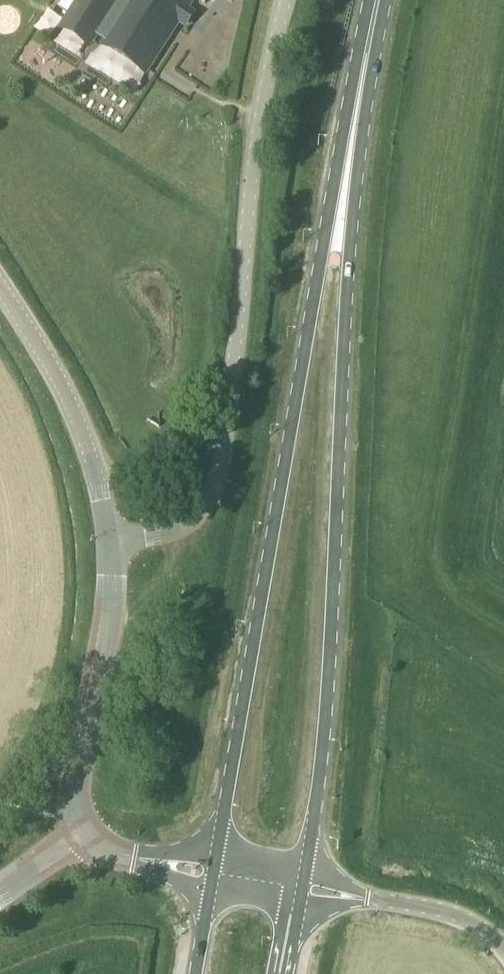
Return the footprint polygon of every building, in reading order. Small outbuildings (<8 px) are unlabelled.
[(146,73),(179,22),(185,26),(192,14),(187,10),(193,0),(78,0),(65,21),(146,73)]
